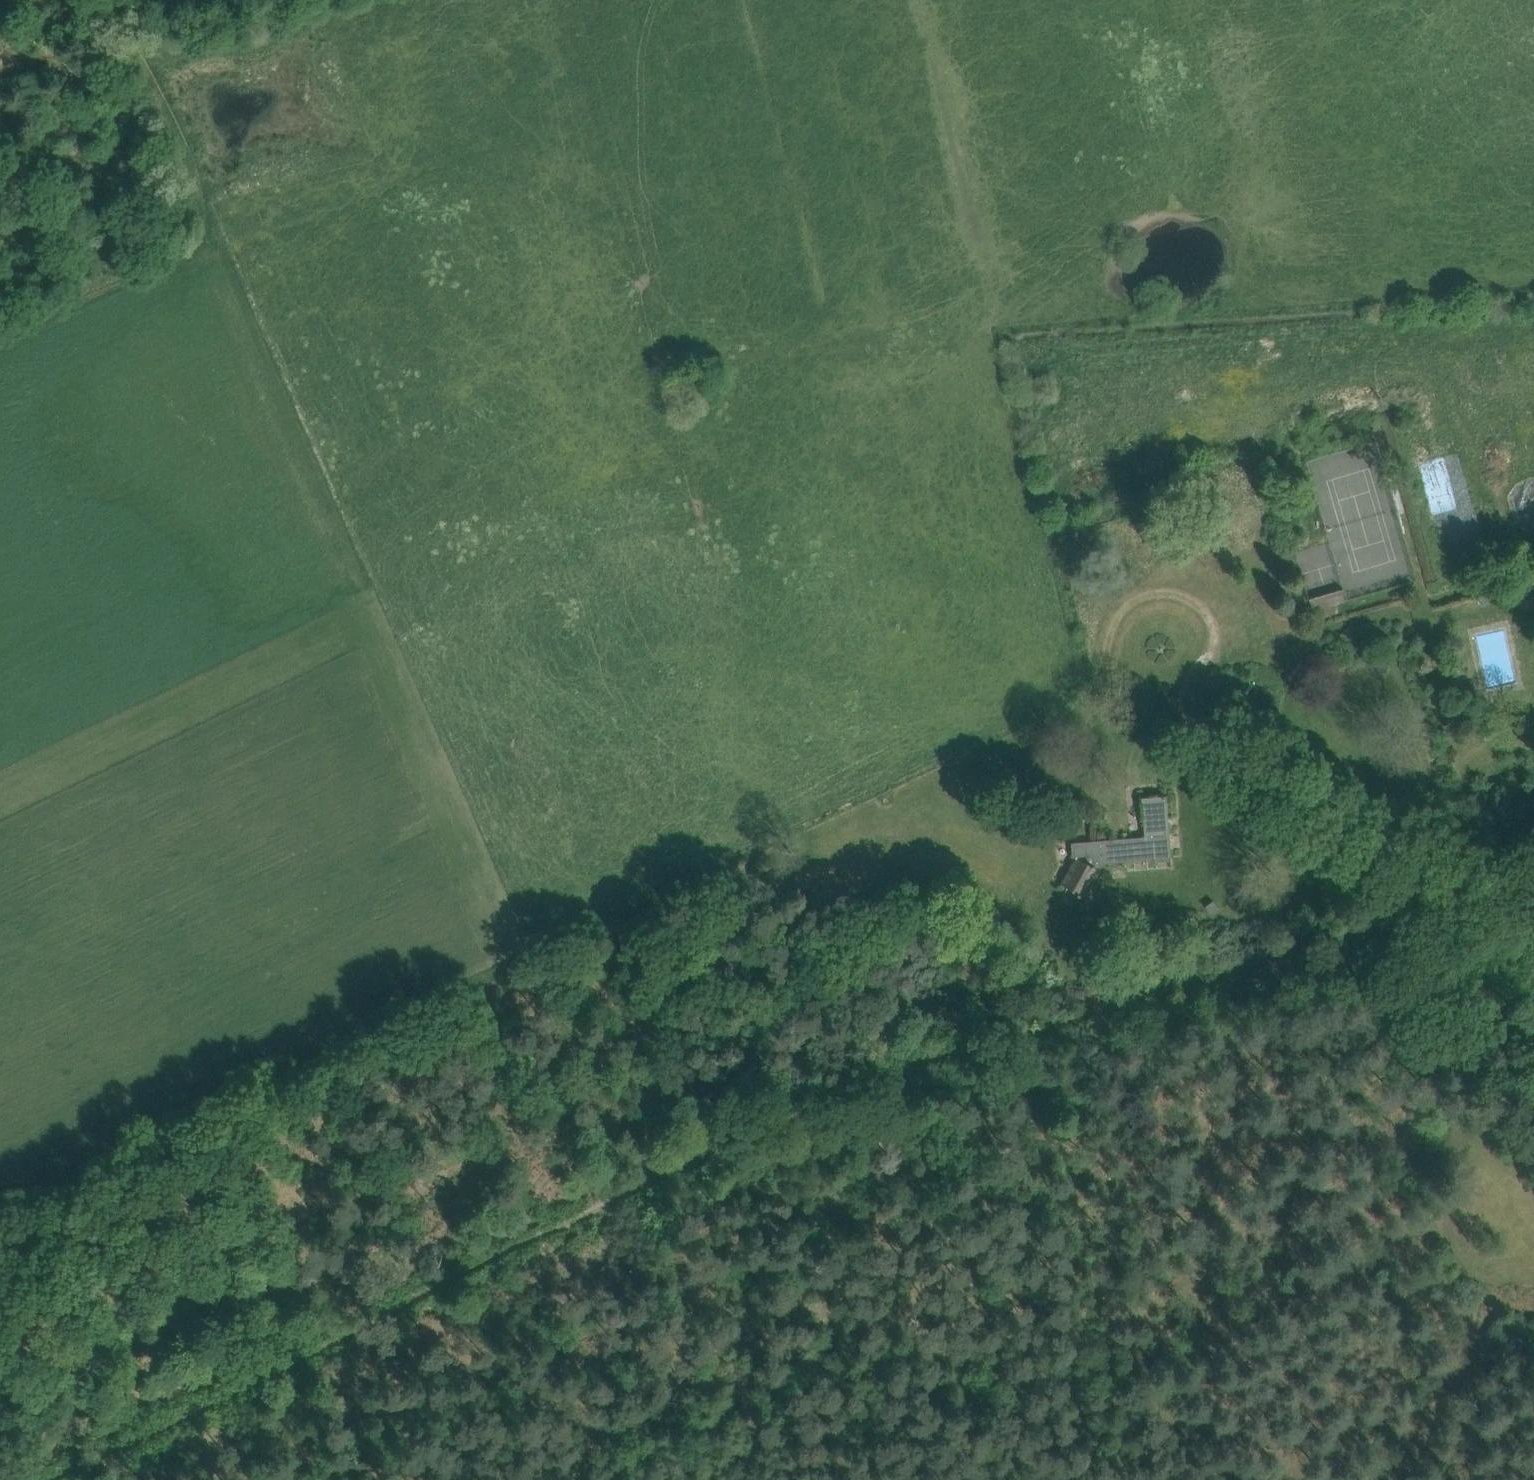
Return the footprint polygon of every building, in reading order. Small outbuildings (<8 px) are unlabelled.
[(1309,599),(1315,619),(1335,613),(1333,605),(1347,601),(1343,589),(1309,599)] [(1145,838),(1071,844),(1072,855),(1077,858),(1062,883),(1085,896),(1100,870),(1102,872),(1103,871),(1106,862),(1172,857),(1167,805),(1166,795),(1142,797),(1143,807),(1142,807),(1145,838)]
